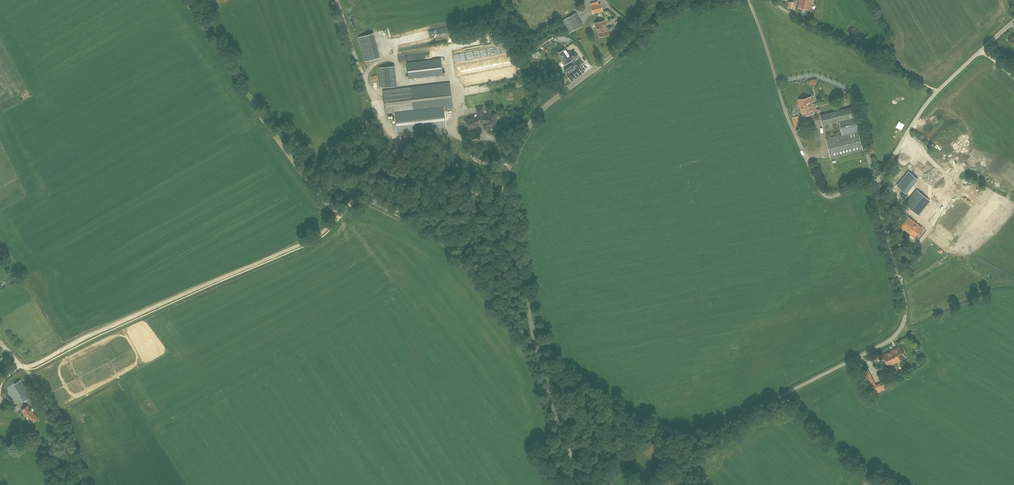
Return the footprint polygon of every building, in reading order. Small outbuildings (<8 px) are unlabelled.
[(798,8),(810,9),(811,4),(811,0),(799,0),(799,3),(798,8)] [(592,12),(602,10),(600,3),(590,5),(592,12)] [(569,33),(581,27),(574,14),(562,21),(569,33)] [(599,37),(608,34),(605,21),(595,23),(596,29),(597,29),(599,37)] [(380,57),(373,33),(359,37),(366,61),(380,57)] [(565,48),(557,54),(559,57),(561,60),(564,59),(567,63),(567,64),(570,62),(571,64),(564,69),(566,71),(565,72),(571,81),(582,73),(580,70),(578,67),(576,64),(575,63),(573,60),(577,57),(577,56),(578,56),(574,50),(569,54),(567,52),(565,48)] [(430,51),(430,53),(427,54),(428,58),(442,55),(441,49),(430,51)] [(409,78),(443,74),(441,59),(407,62),(409,78)] [(397,86),(395,65),(379,67),(381,88),(397,86)] [(450,83),(410,87),(383,90),(384,99),(386,114),(394,114),(396,126),(409,124),(409,130),(432,128),(431,123),(416,124),(445,121),(444,108),(453,108),(450,83)] [(799,99),(803,116),(814,113),(812,104),(813,104),(811,96),(799,99)] [(479,116),(480,123),(484,122),(487,123),(487,124),(491,125),(491,126),(495,126),(496,123),(495,123),(495,119),(496,119),(497,114),(488,113),(488,116),(484,115),(483,107),(477,108),(478,116),(479,116)] [(855,118),(852,107),(817,116),(819,127),(840,122),(843,134),(826,139),(831,158),(863,150),(858,131),(855,118)] [(477,124),(480,123),(479,116),(478,116),(474,118),(474,116),(465,120),(469,129),(474,127),(475,128),(478,127),(477,124)] [(950,147),(947,144),(942,150),(953,159),(953,158),(957,162),(960,158),(956,155),(958,153),(954,150),(956,149),(952,145),(950,147)] [(915,149),(912,152),(919,158),(922,155),(915,149)] [(921,176),(912,169),(901,183),(910,190),(921,176)] [(482,180),(471,190),(474,194),(486,184),(482,180)] [(917,190),(905,204),(918,214),(930,201),(917,190)] [(949,228),(952,224),(953,225),(954,226),(957,222),(956,221),(955,220),(958,217),(957,216),(961,212),(962,212),(963,213),(965,215),(969,210),(966,207),(960,202),(955,207),(956,208),(953,212),(951,211),(942,222),(949,228)] [(915,237),(922,228),(908,217),(901,226),(915,237)] [(900,346),(883,355),(889,367),(906,357),(904,353),(903,350),(902,350),(900,346)] [(868,370),(862,373),(873,395),(879,391),(877,387),(874,386),(875,385),(872,380),(873,380),(868,370)] [(21,394),(19,395),(24,401),(32,395),(21,380),(14,384),(21,394)] [(31,409),(28,405),(22,410),(29,419),(32,417),(34,421),(38,418),(35,414),(32,411),(34,409),(32,407),(31,409)]
